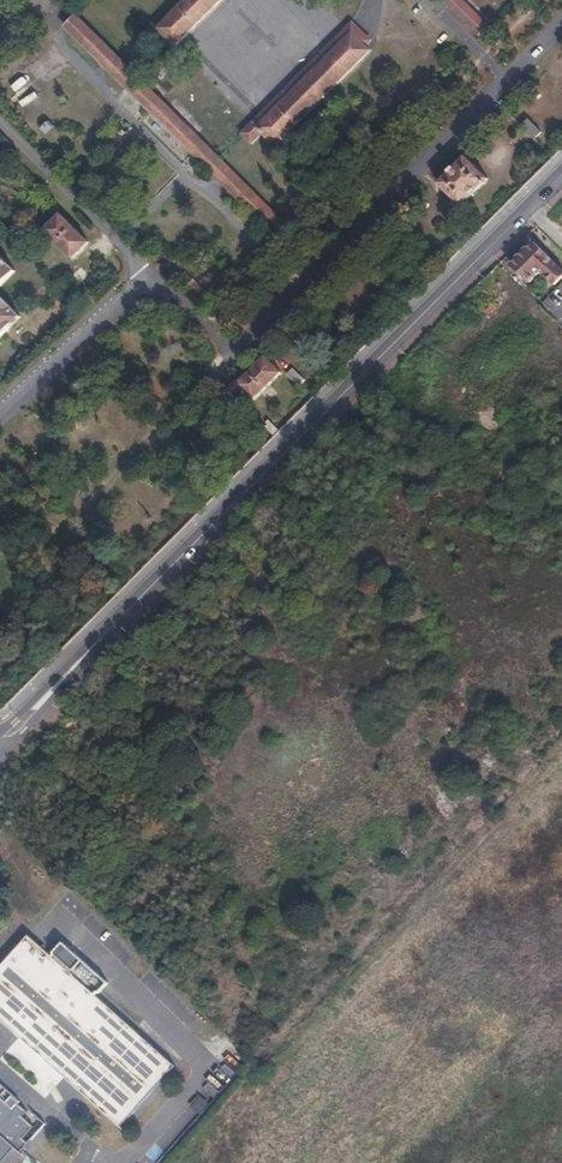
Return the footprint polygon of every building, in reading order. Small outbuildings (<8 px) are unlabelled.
[(172,46),(219,0),(182,0),(154,27),(172,46)] [(476,36),(486,26),(460,0),(440,0),(476,36)] [(286,227),(74,14),(62,26),(95,59),(140,103),(146,110),(201,165),(274,238),(286,227)] [(369,40),(351,21),(344,27),(363,46),(369,40)] [(260,136),(271,148),(368,52),(363,46),(344,27),(238,133),(250,145),(260,136)] [(12,85),(27,72),(22,66),(7,80),(12,85)] [(11,91),(22,105),(27,101),(16,87),(11,91)] [(201,165),(146,110),(135,121),(190,175),(201,165)] [(525,121),(517,128),(531,142),(538,135),(525,121)] [(436,185),(458,207),(486,179),(464,157),(436,185)] [(58,215),(41,231),(69,260),(86,244),(58,215)] [(526,286),(545,266),(559,280),(561,277),(561,265),(535,239),(512,262),(510,259),(504,265),(526,286)] [(11,271),(0,259),(0,282),(11,271)] [(62,281),(69,289),(82,275),(75,268),(62,281)] [(211,300),(191,279),(184,286),(204,307),(211,300)] [(561,318),(561,284),(543,304),(560,320),(561,318)] [(7,326),(4,323),(15,312),(0,298),(0,333),(7,326)] [(7,326),(17,315),(15,312),(4,323),(7,326)] [(235,385),(251,403),(280,375),(263,358),(235,385)] [(289,376),(302,383),(306,375),(292,369),(289,376)] [(276,434),(268,425),(265,428),(267,430),(264,432),(271,440),(276,434)] [(90,992),(34,941),(0,980),(0,1022),(33,1051),(81,1095),(126,1135),(143,1116),(117,1090),(54,1028),(90,992)] [(181,1073),(136,1033),(103,1003),(90,992),(54,1028),(117,1090),(143,1116),(170,1084),(181,1073)] [(191,1108),(201,1115),(210,1103),(200,1096),(191,1108)] [(21,1157),(25,1161),(35,1150),(30,1145),(40,1134),(28,1123),(33,1118),(22,1108),(17,1113),(0,1098),(0,1162),(15,1162),(21,1157)]
